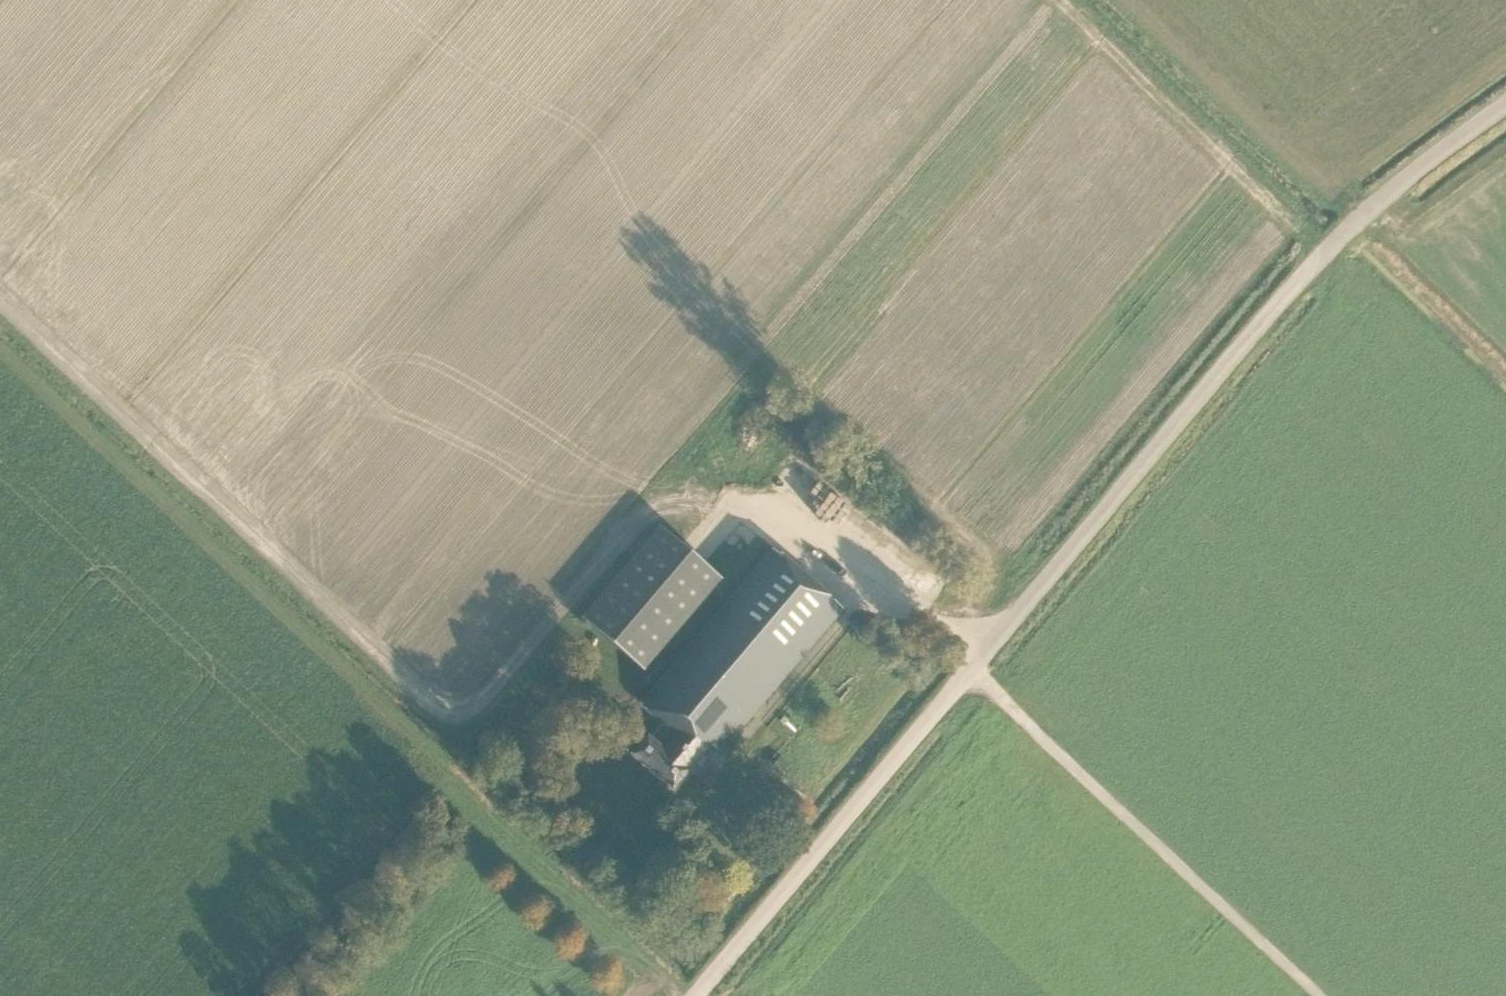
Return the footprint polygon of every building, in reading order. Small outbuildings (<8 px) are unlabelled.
[(722,579),(659,525),(580,617),(643,671),(722,579)] [(842,608),(771,549),(710,621),(661,678),(639,704),(663,725),(652,738),(648,735),(631,755),(671,789),(710,743),(717,748),(726,737),(731,740),(842,608)]
